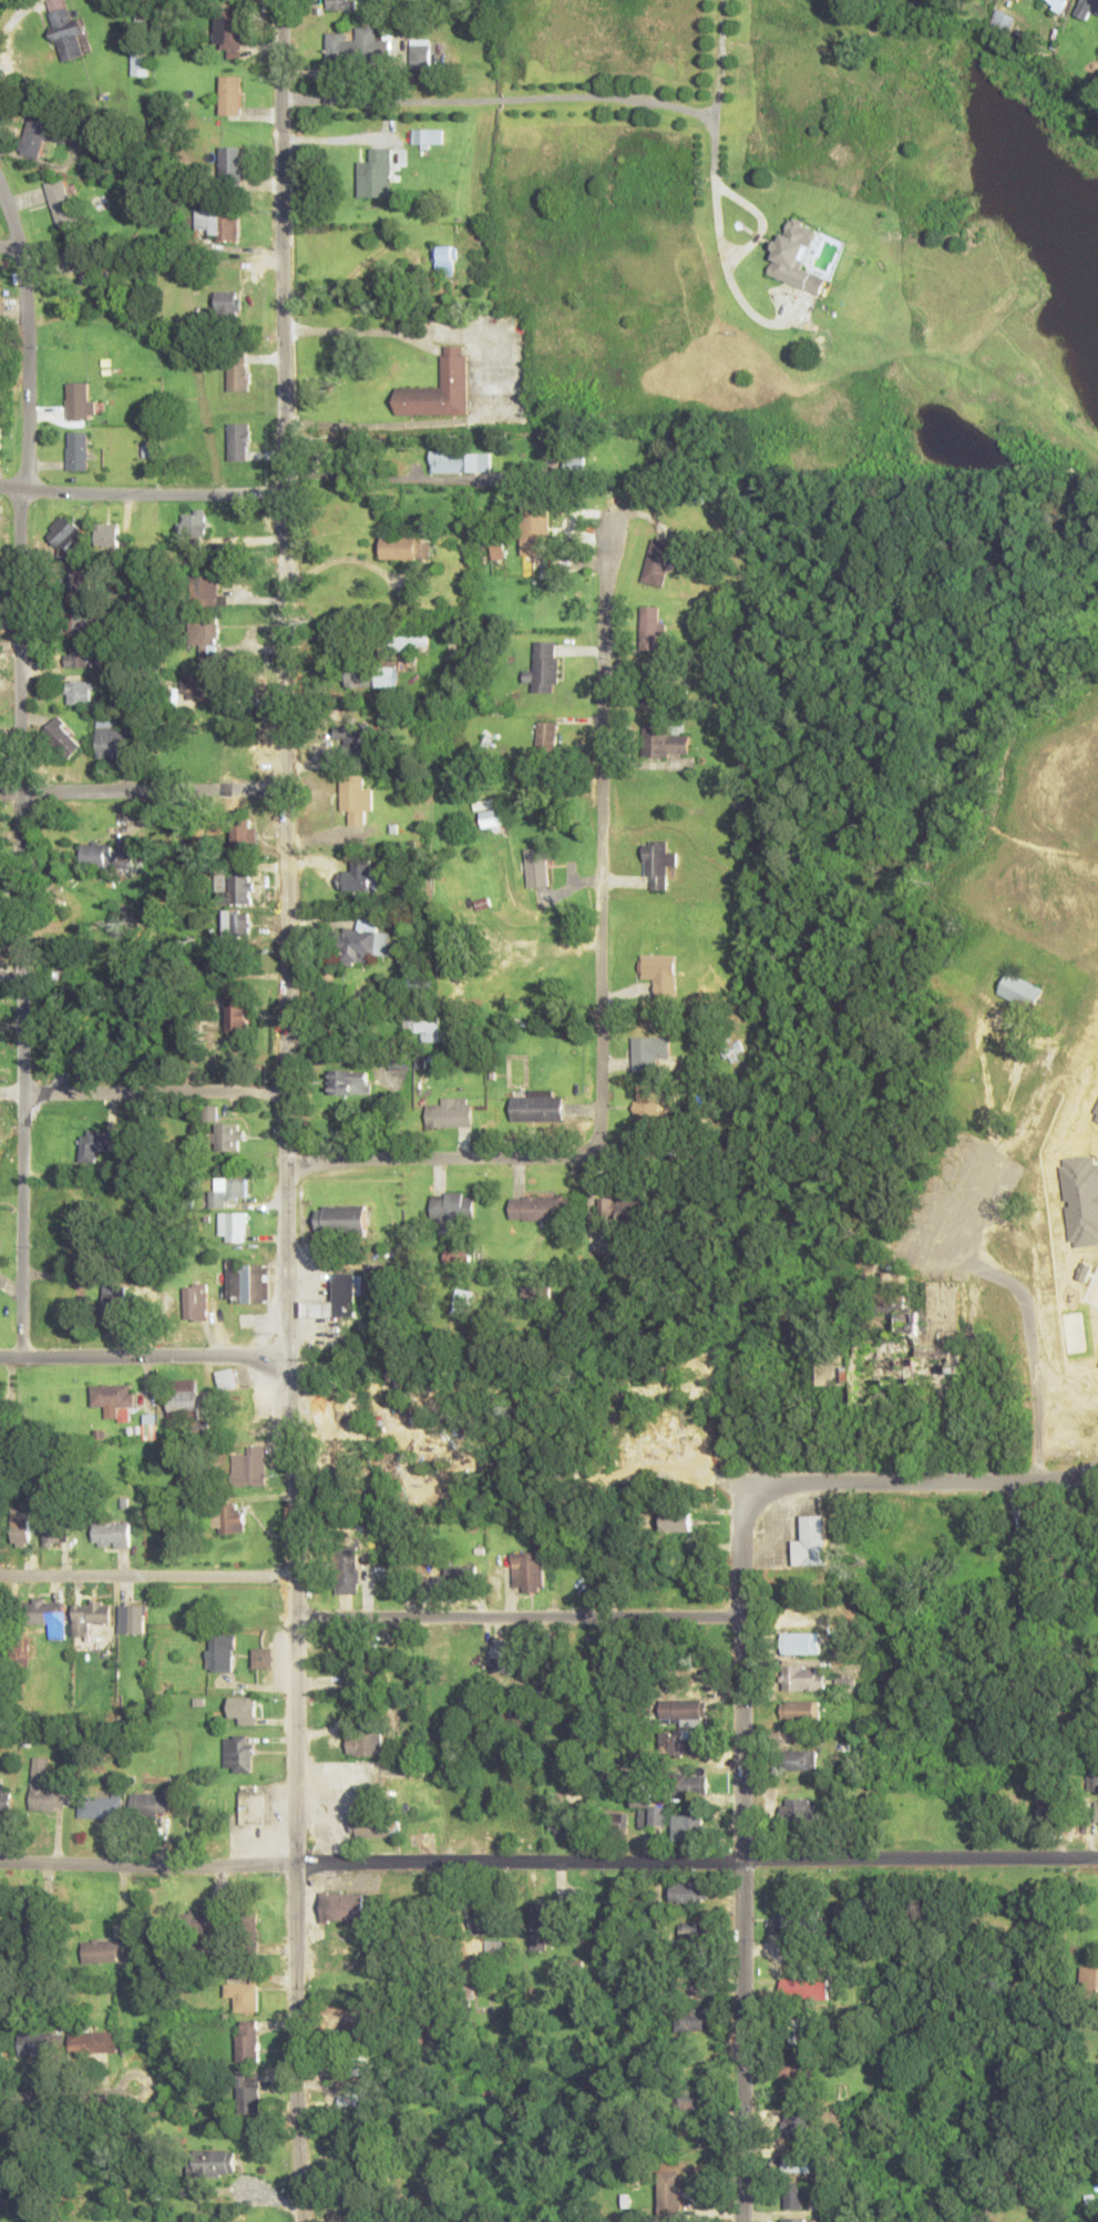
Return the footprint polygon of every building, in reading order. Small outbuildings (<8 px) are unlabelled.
[(66,0),(50,0),(54,59),(85,57),(82,19),(68,20),(66,0)] [(328,9),(351,9),(351,0),(328,0),(328,9)] [(1071,0),(1041,0),(1065,13),(1071,0)] [(1092,21),(1095,13),(1097,14),(1097,0),(1082,0),(1076,14),(1092,21)] [(1015,17),(996,9),(989,27),(1008,34),(1015,17)] [(242,14),(214,14),(214,48),(226,48),(226,58),(242,58),(242,14)] [(327,62),(389,62),(389,38),(378,38),(378,27),(356,27),(356,34),(327,33),(327,62)] [(443,69),(443,42),(410,42),(410,69),(443,69)] [(148,76),(147,52),(131,52),(131,76),(148,76)] [(220,114),(240,114),(240,75),(220,75),(220,114)] [(17,153),(38,160),(50,120),(29,113),(17,153)] [(443,129),(412,129),(412,144),(443,144),(443,129)] [(219,146),(219,184),(240,184),(240,146),(219,146)] [(359,161),(359,197),(392,197),(392,148),(371,148),(371,161),(359,161)] [(45,183),(55,227),(75,223),(64,179),(45,183)] [(237,238),(237,213),(226,213),(226,210),(195,210),(195,238),(237,238)] [(820,228),(788,216),(765,274),(820,296),(828,277),(805,268),(820,228)] [(458,246),(435,246),(435,271),(458,271),(458,246)] [(80,284),(107,284),(107,265),(80,265),(80,284)] [(214,292),(214,316),(240,316),(240,292),(214,292)] [(396,415),(469,414),(469,345),(443,345),(443,387),(396,388),(396,415)] [(226,390),(247,390),(247,367),(226,367),(226,390)] [(92,383),(66,383),(66,418),(92,418),(92,383)] [(246,460),(246,422),(226,422),(226,460),(246,460)] [(88,431),(66,431),(66,469),(88,469),(88,431)] [(490,472),(490,451),(432,451),(432,472),(490,472)] [(566,471),(584,471),(584,457),(566,457),(566,471)] [(522,554),(549,554),(549,499),(522,499),(522,554)] [(176,522),(176,543),(204,543),(204,510),(183,510),(183,522),(176,522)] [(47,534),(70,557),(89,537),(66,515),(47,534)] [(119,523),(97,523),(97,547),(119,547),(119,523)] [(381,559),(429,559),(429,537),(381,537),(381,559)] [(653,537),(641,581),(663,587),(675,543),(653,537)] [(89,569),(65,569),(65,593),(89,593),(89,569)] [(217,605),(217,576),(190,576),(190,605),(217,605)] [(64,605),(64,631),(89,631),(89,605),(64,605)] [(641,649),(664,649),(664,606),(641,606),(641,649)] [(216,619),(187,619),(187,644),(198,644),(198,661),(216,661),(216,619)] [(392,649),(420,649),(420,635),(392,635),(392,649)] [(534,692),(557,692),(558,641),(535,641),(534,671),(524,671),(524,682),(534,682),(534,692)] [(91,666),(92,644),(66,643),(65,666),(91,666)] [(398,686),(398,664),(379,664),(379,686),(398,686)] [(642,665),(642,703),(666,703),(666,665),(642,665)] [(372,687),(372,668),(347,668),(347,687),(372,687)] [(216,676),(185,676),(185,699),(216,699),(216,676)] [(92,680),(68,680),(68,704),(92,704),(92,680)] [(42,732),(69,758),(83,744),(56,718),(42,732)] [(98,722),(96,757),(120,757),(120,748),(126,748),(126,722),(98,722)] [(557,722),(537,722),(537,751),(557,751),(557,722)] [(690,753),(690,734),(673,734),(673,722),(647,722),(647,753),(690,753)] [(369,727),(336,727),(336,747),(369,747),(369,727)] [(341,812),(350,812),(350,825),(363,825),(363,812),(372,812),(372,787),(362,788),(362,775),(340,775),(341,812)] [(481,809),(481,827),(504,826),(504,809),(481,809)] [(230,846),(255,846),(255,819),(230,819),(230,846)] [(667,889),(667,866),(676,866),(676,851),(667,851),(667,841),(643,841),(643,878),(650,878),(650,889),(667,889)] [(131,867),(131,844),(82,844),(82,867),(131,867)] [(526,848),(527,888),(548,888),(547,847),(526,848)] [(338,890),(374,890),(374,858),(352,858),(352,870),(338,870),(338,890)] [(219,893),(219,903),(249,903),(249,874),(228,874),(228,893),(219,893)] [(249,911),(223,911),(223,938),(249,938),(249,911)] [(389,956),(389,931),(377,931),(378,917),(358,917),(358,929),(338,929),(337,960),(368,961),(368,956),(389,956)] [(644,978),(655,978),(655,996),(676,996),(676,955),(644,955),(644,978)] [(1032,1011),(1044,989),(1009,971),(997,993),(1032,1011)] [(433,989),(433,981),(417,981),(417,989),(433,989)] [(249,1029),(249,996),(225,996),(225,1029),(249,1029)] [(441,1014),(405,1014),(405,1032),(420,1032),(420,1041),(441,1041),(441,1014)] [(633,1071),(658,1071),(658,1058),(671,1058),(671,1037),(633,1037),(633,1071)] [(331,1093),(369,1093),(369,1070),(331,1070),(331,1093)] [(635,1130),(660,1130),(660,1086),(635,1086),(635,1130)] [(564,1120),(564,1094),(511,1094),(511,1120),(564,1120)] [(473,1128),(473,1098),(440,1098),(440,1105),(426,1105),(426,1128),(473,1128)] [(242,1123),(214,1123),(214,1151),(242,1151),(242,1123)] [(82,1133),(79,1162),(97,1163),(98,1150),(109,1151),(110,1135),(82,1133)] [(211,1206),(228,1206),(228,1196),(247,1196),(247,1176),(211,1176),(211,1206)] [(434,1193),(433,1231),(474,1232),(475,1193),(434,1193)] [(511,1220),(571,1220),(571,1196),(511,1196),(511,1220)] [(649,1220),(649,1196),(599,1196),(599,1220),(649,1220)] [(367,1204),(317,1204),(317,1231),(367,1231),(367,1204)] [(219,1241),(247,1241),(247,1212),(219,1212),(219,1241)] [(621,1231),(587,1232),(587,1255),(621,1254),(621,1231)] [(471,1249),(446,1249),(446,1262),(471,1261),(471,1249)] [(227,1263),(227,1303),(270,1303),(270,1263),(227,1263)] [(301,1301),(301,1316),(358,1316),(358,1273),(335,1273),(335,1301),(301,1301)] [(104,1315),(126,1315),(126,1280),(104,1280),(104,1315)] [(919,1359),(952,1360),(952,1373),(962,1373),(963,1281),(929,1281),(929,1312),(897,1312),(897,1338),(919,1339),(919,1359)] [(186,1285),(186,1321),(209,1321),(209,1285),(186,1285)] [(454,1312),(474,1314),(477,1291),(457,1289),(454,1312)] [(824,1385),(858,1386),(858,1403),(876,1404),(877,1367),(862,1367),(862,1355),(824,1354),(824,1385)] [(892,1361),(894,1373),(919,1370),(918,1357),(892,1361)] [(238,1386),(235,1368),(217,1371),(220,1390),(238,1386)] [(168,1379),(170,1414),(197,1413),(196,1378),(168,1379)] [(133,1406),(133,1385),(92,1385),(92,1406),(133,1406)] [(157,1439),(157,1414),(145,1414),(145,1439),(157,1439)] [(232,1485),(265,1485),(265,1445),(246,1445),(246,1455),(232,1455),(232,1485)] [(213,1504),(213,1532),(244,1532),(244,1505),(213,1504)] [(662,1532),(694,1532),(694,1511),(662,1511),(662,1532)] [(30,1514),(14,1514),(14,1545),(30,1545),(30,1514)] [(793,1565),(825,1565),(825,1515),(802,1515),(802,1540),(793,1540),(793,1565)] [(45,1546),(65,1546),(65,1521),(45,1521),(45,1546)] [(94,1521),(94,1546),(130,1546),(130,1521),(94,1521)] [(336,1593),(358,1593),(358,1549),(336,1549),(336,1593)] [(513,1552),(513,1592),(543,1592),(543,1552),(513,1552)] [(478,1567),(447,1567),(447,1588),(478,1588),(478,1567)] [(65,1599),(24,1599),(24,1622),(49,1622),(49,1637),(65,1637),(65,1599)] [(73,1602),(73,1635),(89,1635),(89,1623),(110,1623),(110,1602),(73,1602)] [(120,1632),(144,1632),(144,1604),(120,1604),(120,1632)] [(207,1671),(234,1671),(234,1632),(207,1632),(207,1671)] [(820,1632),(785,1632),(785,1653),(820,1653),(820,1632)] [(492,1671),(523,1671),(523,1640),(492,1640),(492,1671)] [(253,1667),(271,1667),(271,1648),(253,1648),(253,1667)] [(347,1692),(369,1691),(368,1659),(346,1659),(347,1692)] [(783,1690),(828,1690),(828,1666),(783,1666),(783,1690)] [(255,1696),(228,1696),(228,1723),(255,1723),(255,1696)] [(660,1699),(660,1721),(707,1721),(707,1699),(660,1699)] [(781,1719),(817,1719),(817,1702),(781,1702),(781,1719)] [(381,1733),(347,1733),(347,1755),(381,1755),(381,1733)] [(253,1771),(253,1734),(223,1734),(223,1771),(253,1771)] [(704,1756),(703,1735),(661,1735),(661,1757),(704,1756)] [(782,1769),(816,1769),(816,1751),(782,1751),(782,1769)] [(31,1756),(30,1810),(63,1811),(64,1785),(49,1785),(49,1756),(31,1756)] [(1097,1790),(1097,1770),(1088,1770),(1088,1790),(1097,1790)] [(707,1793),(707,1775),(674,1775),(674,1793),(707,1793)] [(10,1813),(10,1784),(0,1784),(0,1813),(10,1813)] [(240,1823),(265,1823),(265,1785),(240,1785),(240,1823)] [(79,1793),(79,1816),(120,1816),(120,1793),(79,1793)] [(130,1814),(163,1814),(163,1793),(130,1793),(130,1814)] [(806,1819),(806,1799),(782,1799),(782,1819),(806,1819)] [(640,1809),(640,1825),(669,1825),(669,1806),(648,1806),(648,1809),(640,1809)] [(673,1840),(702,1840),(702,1815),(673,1815),(673,1840)] [(350,1818),(350,1836),(399,1836),(399,1818),(350,1818)] [(669,1902),(708,1902),(708,1884),(669,1884),(669,1902)] [(359,1893),(322,1893),(322,1918),(359,1918),(359,1893)] [(530,1950),(547,1949),(546,1925),(565,1925),(565,1899),(530,1899),(530,1950)] [(472,1903),(472,1927),(501,1927),(501,1903),(472,1903)] [(782,1910),(782,1931),(805,1931),(805,1910),(782,1910)] [(186,1912),(186,1935),(218,1935),(218,1912),(186,1912)] [(259,1936),(259,1912),(238,1912),(238,1936),(259,1936)] [(19,1917),(17,1944),(40,1946),(42,1919),(19,1917)] [(706,1946),(706,1922),(679,1922),(679,1946),(706,1946)] [(117,1965),(129,1965),(129,1939),(82,1940),(83,1963),(117,1962),(117,1965)] [(486,1957),(504,1957),(504,1940),(486,1940),(486,1957)] [(36,1964),(26,1952),(12,1964),(22,1975),(36,1964)] [(1081,1967),(1081,1991),(1097,1991),(1097,1967),(1081,1967)] [(709,1996),(709,1976),(677,1976),(677,1996),(709,1996)] [(781,1999),(828,1999),(828,1978),(781,1978),(781,1999)] [(227,1983),(227,2007),(258,2007),(258,1983),(227,1983)] [(476,2000),(474,1984),(458,1986),(459,2001),(476,2000)] [(676,2029),(709,2029),(709,2009),(676,2009),(676,2029)] [(341,2019),(341,2040),(375,2040),(375,2019),(341,2019)] [(784,2019),(784,2043),(812,2043),(812,2019),(784,2019)] [(19,2055),(58,2055),(58,2033),(19,2033),(19,2055)] [(114,2053),(114,2034),(71,2034),(71,2053),(114,2053)] [(259,2062),(259,2034),(237,2034),(237,2062),(259,2062)] [(807,2061),(783,2061),(783,2104),(807,2104),(807,2061)] [(355,2077),(370,2074),(369,2063),(353,2066),(355,2077)] [(260,2113),(260,2073),(238,2073),(238,2113),(260,2113)] [(682,2085),(682,2112),(707,2112),(707,2085),(682,2085)] [(340,2093),(340,2116),(382,2116),(382,2093),(340,2093)] [(809,2138),(809,2113),(784,2113),(784,2138),(809,2138)] [(189,2177),(236,2177),(236,2150),(189,2150),(189,2177)] [(809,2172),(809,2151),(784,2151),(784,2172),(809,2172)] [(681,2171),(658,2171),(658,2214),(681,2214),(681,2171)] [(784,2182),(784,2209),(803,2209),(803,2182),(784,2182)]
